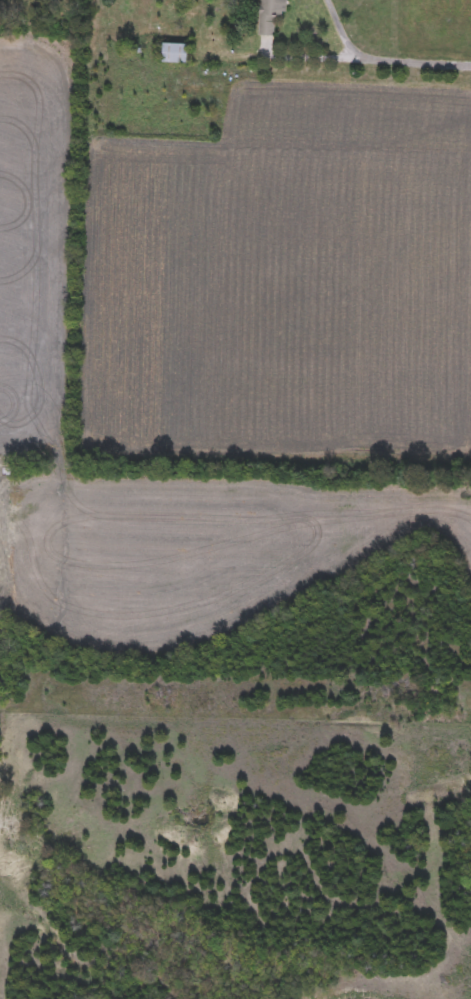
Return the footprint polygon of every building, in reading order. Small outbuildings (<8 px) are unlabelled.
[(259,35),(260,0),(284,0),(284,17),(275,17),(274,36),(259,35)] [(187,64),(162,64),(162,44),(187,44),(187,64)]
